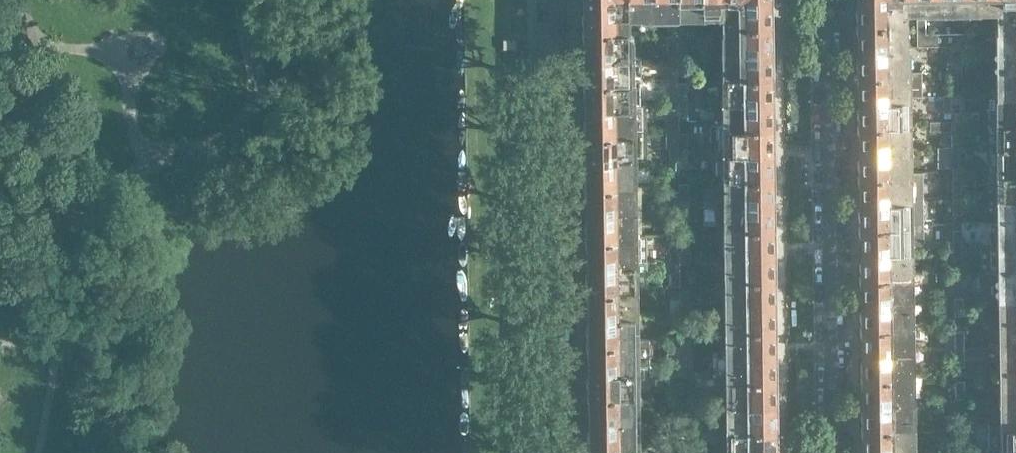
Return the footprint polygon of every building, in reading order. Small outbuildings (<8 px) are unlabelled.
[(625,11),(633,11),(633,0),(610,0),(584,0),(584,13),(581,15),(581,23),(584,24),(584,26),(625,26),(625,11)] [(650,0),(633,0),(633,11),(640,11),(641,12),(651,12),(650,0)] [(676,0),(650,0),(651,12),(676,12),(676,10),(676,0)] [(701,0),(676,0),(676,10),(701,10),(701,0)] [(701,10),(719,9),(719,0),(701,0),(701,10)] [(768,9),(768,0),(719,0),(719,9),(724,9),(724,23),(768,22),(768,20),(770,19),(770,11),(768,9)] [(902,6),(902,2),(899,2),(884,2),(884,0),(858,0),(858,7),(855,9),(855,17),(858,18),(858,20),(902,20),(902,6)] [(1001,5),(998,5),(998,19),(1015,18),(1015,0),(1001,0),(1001,5)] [(925,32),(925,18),(916,18),(917,26),(925,32)] [(998,19),(998,44),(1015,44),(1015,18),(998,19)] [(974,34),(982,26),(975,19),(967,27),(974,34)] [(902,45),(902,22),(902,20),(858,20),(858,22),(856,24),(856,32),(858,33),(858,46),(902,45)] [(768,35),(771,34),(770,26),(768,24),(768,22),(724,23),(724,48),(768,47),(768,35)] [(629,52),(628,30),(626,27),(625,26),(584,26),(584,28),(581,30),(582,38),(584,39),(584,52),(628,52),(629,52)] [(925,41),(925,32),(917,26),(917,41),(925,41)] [(967,27),(962,32),(954,40),(960,40),(968,40),(974,34),(967,27)] [(935,45),(935,32),(925,32),(925,41),(917,41),(917,45),(935,45)] [(945,44),(945,32),(935,32),(935,45),(945,44)] [(950,44),(954,40),(962,32),(945,32),(945,44),(950,44)] [(676,41),(676,35),(666,35),(666,46),(676,46),(676,41)] [(961,55),(961,44),(960,40),(954,40),(950,44),(950,53),(950,55),(961,55)] [(998,44),(999,69),(1015,69),(1015,44),(998,44)] [(905,70),(905,45),(902,45),(858,46),(859,58),(856,59),(856,67),(859,69),(859,71),(905,70)] [(676,56),(676,48),(676,46),(666,46),(667,56),(676,56)] [(771,61),(768,60),(768,47),(724,48),(725,73),(769,73),(769,71),(771,69),(771,61)] [(686,59),(686,52),(686,48),(676,48),(676,56),(676,59),(686,59)] [(629,78),(629,52),(628,52),(584,52),(584,65),(582,67),(582,75),(585,76),(585,78),(629,78)] [(951,67),(950,55),(950,53),(942,53),(943,70),(951,70),(951,67)] [(961,67),(961,55),(950,55),(951,67),(961,67)] [(677,67),(676,59),(676,56),(667,56),(667,67),(677,67)] [(687,73),(686,59),(676,59),(677,67),(677,73),(687,73)] [(677,77),(677,73),(677,67),(667,67),(667,77),(677,77)] [(961,79),(961,70),(961,67),(951,67),(951,70),(951,79),(961,79)] [(999,69),(999,94),(1015,94),(1015,69),(999,69)] [(905,95),(905,70),(859,71),(859,73),(856,74),(856,82),(859,84),(859,96),(905,95)] [(951,86),(951,79),(951,70),(943,70),(943,86),(951,86)] [(769,86),(771,84),(771,76),(769,75),(769,73),(725,73),(725,98),(769,98),(769,86)] [(629,104),(629,78),(585,78),(585,80),(582,82),(582,90),(585,91),(585,104),(629,104)] [(686,99),(686,82),(677,82),(677,87),(677,99),(686,99)] [(677,99),(677,87),(668,87),(668,103),(677,103),(677,99)] [(999,94),(999,119),(1015,119),(1015,94),(999,94)] [(906,121),(905,95),(859,96),(859,108),(857,110),(857,118),(859,119),(859,121),(906,121)] [(959,111),(959,95),(951,95),(951,103),(951,111),(959,111)] [(772,111),(769,110),(769,98),(725,98),(725,124),(769,123),(769,121),(772,120),(772,111)] [(686,115),(686,99),(677,99),(677,103),(677,116),(686,115)] [(677,120),(677,116),(677,103),(668,103),(668,120),(677,120)] [(951,120),(951,111),(951,103),(943,104),(943,120),(951,120)] [(630,130),(629,104),(585,104),(585,117),(583,119),(583,127),(585,128),(585,130),(630,130)] [(999,119),(1000,145),(1015,144),(1015,119),(999,119)] [(952,136),(951,129),(951,120),(943,120),(944,137),(952,136)] [(906,146),(906,121),(859,121),(859,123),(857,125),(857,133),(859,134),(860,146),(906,146)] [(769,136),(772,135),(772,126),(769,125),(769,123),(725,124),(726,149),(770,148),(769,136)] [(960,145),(959,129),(951,129),(952,136),(952,145),(960,145)] [(630,156),(630,130),(585,130),(585,132),(583,134),(583,142),(585,143),(586,156),(630,156)] [(686,149),(686,133),(677,133),(677,139),(678,149),(686,149)] [(678,155),(678,149),(677,139),(669,139),(669,155),(678,155)] [(1000,145),(1000,170),(1015,170),(1015,144),(1000,145)] [(960,161),(960,145),(952,145),(952,154),(952,161),(960,161)] [(906,171),(906,146),(860,146),(860,159),(857,160),(857,168),(860,170),(860,172),(906,171)] [(772,162),(770,160),(770,148),(726,149),(726,174),(770,173),(770,171),(772,170),(772,162)] [(687,166),(686,149),(678,149),(678,155),(678,166),(687,166)] [(952,170),(952,161),(952,154),(944,154),(944,170),(952,170)] [(678,166),(678,155),(669,155),(669,172),(678,172),(678,166)] [(630,182),(630,156),(586,156),(586,169),(583,171),(583,179),(586,180),(586,182),(630,182)] [(952,187),(952,180),(952,170),(944,170),(944,187),(952,187)] [(1000,170),(1000,195),(1015,195),(1015,170),(1000,170)] [(906,196),(906,171),(860,172),(860,174),(858,175),(858,183),(860,185),(860,197),(906,196)] [(770,186),(773,185),(772,177),(770,175),(770,173),(726,174),(726,199),(770,199),(770,186)] [(960,196),(960,180),(952,180),(952,187),(952,196),(960,196)] [(631,208),(630,182),(586,182),(586,184),(584,186),(584,194),(586,195),(586,208),(631,208)] [(687,200),(687,183),(678,183),(678,191),(678,200),(687,200)] [(678,200),(678,191),(669,191),(670,207),(678,207),(678,200)] [(1000,195),(1001,220),(1015,220),(1015,195),(1000,195)] [(907,221),(906,196),(860,197),(860,209),(858,210),(858,219),(861,220),(861,222),(907,221)] [(773,212),(770,211),(770,199),(726,199),(727,224),(771,224),(771,222),(773,220),(773,212)] [(687,216),(687,200),(678,200),(678,207),(679,216),(687,216)] [(679,224),(679,216),(678,207),(670,207),(670,224),(679,224)] [(631,234),(631,208),(586,208),(587,221),(584,223),(584,231),(587,232),(587,234),(631,234)] [(1001,220),(1001,245),(1015,245),(1015,220),(1001,220)] [(907,247),(907,221),(861,222),(861,224),(858,225),(858,234),(861,235),(861,247),(907,247)] [(771,237),(773,235),(773,227),(771,226),(771,224),(727,224),(727,250),(771,249),(771,237)] [(631,260),(631,234),(587,234),(587,236),(584,238),(584,246),(587,247),(587,260),(631,260)] [(688,250),(688,236),(679,236),(679,247),(679,250),(688,250)] [(1001,245),(1001,271),(1015,271),(1015,245),(1001,245)] [(961,262),(961,246),(953,246),(953,255),(953,262),(961,262)] [(679,259),(679,250),(679,247),(670,247),(670,259),(679,259)] [(907,272),(907,247),(861,247),(861,259),(859,261),(859,269),(861,270),(861,272),(907,272)] [(774,263),(771,261),(771,249),(727,250),(727,275),(771,274),(771,272),(774,271),(774,263)] [(689,264),(688,250),(679,250),(679,259),(679,264),(689,264)] [(953,271),(953,262),(953,255),(945,255),(945,271),(953,271)] [(679,271),(679,264),(679,259),(670,259),(670,271),(679,271)] [(632,286),(631,260),(587,260),(587,273),(585,275),(585,283),(587,284),(587,286),(632,286)] [(953,280),(953,271),(945,271),(945,288),(953,288),(953,280)] [(1001,271),(1002,296),(1015,296),(1015,271),(1001,271)] [(908,297),(907,272),(861,272),(861,274),(859,276),(859,284),(861,285),(862,298),(908,297)] [(771,287),(774,286),(774,278),(771,276),(771,274),(727,275),(728,300),(772,299),(771,287)] [(962,296),(961,280),(953,280),(953,288),(954,297),(962,296)] [(632,312),(632,286),(587,286),(587,288),(585,290),(585,298),(588,299),(588,312),(632,312)] [(689,300),(689,287),(679,287),(680,299),(680,301),(689,300)] [(962,312),(962,296),(954,297),(954,305),(954,312),(962,312)] [(1002,296),(1002,321),(1015,321),(1015,296),(1002,296)] [(908,322),(908,297),(862,298),(862,310),(859,311),(859,319),(862,321),(862,323),(908,322)] [(680,311),(680,301),(680,299),(670,299),(670,311),(680,311)] [(774,313),(772,312),(772,299),(728,300),(728,325),(772,325),(772,323),(774,321),(774,313)] [(689,314),(689,300),(680,301),(680,311),(680,315),(689,314)] [(954,322),(954,312),(954,305),(946,305),(946,322),(954,322)] [(680,323),(680,315),(680,311),(670,311),(671,323),(680,323)] [(632,338),(632,312),(588,312),(588,325),(585,327),(585,335),(588,336),(588,338),(632,338)] [(1002,321),(1002,346),(1015,346),(1015,321),(1002,321)] [(908,347),(908,322),(862,323),(862,325),(859,326),(860,334),(862,336),(862,348),(908,347)] [(954,331),(954,322),(946,322),(946,338),(954,338),(954,331)] [(772,338),(775,336),(774,328),(772,327),(772,325),(728,325),(728,350),(772,350),(772,338)] [(962,347),(962,331),(954,331),(954,338),(954,347),(962,347)] [(690,351),(689,337),(680,337),(680,351),(690,351)] [(633,364),(632,338),(588,338),(588,340),(586,342),(586,350),(588,351),(588,364),(633,364)] [(1002,346),(1003,371),(1015,371),(1015,346),(1002,346)] [(909,373),(908,347),(862,348),(862,360),(860,362),(860,370),(863,371),(863,373),(909,373)] [(962,363),(962,347),(954,347),(954,355),(954,363),(962,363)] [(775,363),(772,362),(772,350),(728,350),(728,376),(773,375),(772,373),(775,372),(775,363)] [(680,363),(680,351),(671,351),(671,363),(680,363)] [(690,365),(690,351),(680,351),(680,363),(680,365),(690,365)] [(955,372),(954,363),(954,355),(946,356),(947,372),(955,372)] [(681,375),(680,365),(680,363),(671,363),(671,375),(681,375)] [(633,390),(633,364),(588,364),(589,377),(586,379),(586,387),(589,388),(589,390),(633,390)] [(1003,371),(1003,397),(1015,396),(1015,371),(1003,371)] [(955,381),(955,372),(947,372),(947,389),(955,388),(955,381)] [(909,398),(909,373),(863,373),(863,375),(860,377),(860,385),(863,386),(863,398),(909,398)] [(773,388),(775,387),(775,378),(773,377),(773,375),(728,376),(729,401),(773,400),(773,388)] [(963,397),(963,381),(955,381),(955,388),(955,397),(963,397)] [(690,401),(690,389),(681,389),(681,401),(690,401)] [(633,416),(633,390),(589,390),(589,392),(586,394),(586,402),(589,403),(589,416),(633,416)] [(1003,397),(1003,422),(1015,422),(1015,396),(1003,397)] [(963,413),(963,397),(955,397),(955,406),(955,413),(963,413)] [(909,423),(909,398),(863,398),(863,411),(861,412),(861,420),(863,422),(863,424),(909,423)] [(776,414),(773,412),(773,400),(729,401),(729,426),(773,425),(773,423),(776,422),(776,414)] [(690,413),(690,401),(681,401),(681,403),(681,414),(690,413)] [(681,414),(681,403),(672,403),(672,415),(681,415),(681,414)] [(955,422),(955,413),(955,406),(947,406),(947,422),(955,422)] [(681,427),(681,415),(672,415),(672,427),(681,427)] [(634,442),(633,416),(589,416),(589,429),(587,431),(587,439),(589,440),(589,442),(634,442)] [(955,439),(955,437),(955,422),(947,422),(947,439),(955,439)] [(1003,422),(1004,447),(1015,447),(1015,422),(1003,422)] [(910,448),(909,423),(863,424),(863,426),(861,427),(861,435),(863,437),(864,449),(910,448)] [(773,438),(776,437),(776,429),(773,427),(773,425),(729,426),(729,451),(773,451),(773,438)] [(968,447),(968,437),(955,437),(955,439),(956,448),(968,447)] [(691,452),(690,440),(681,440),(682,452),(691,452)] [(634,442),(589,442),(589,444),(587,446),(587,452),(634,452),(634,442)]
